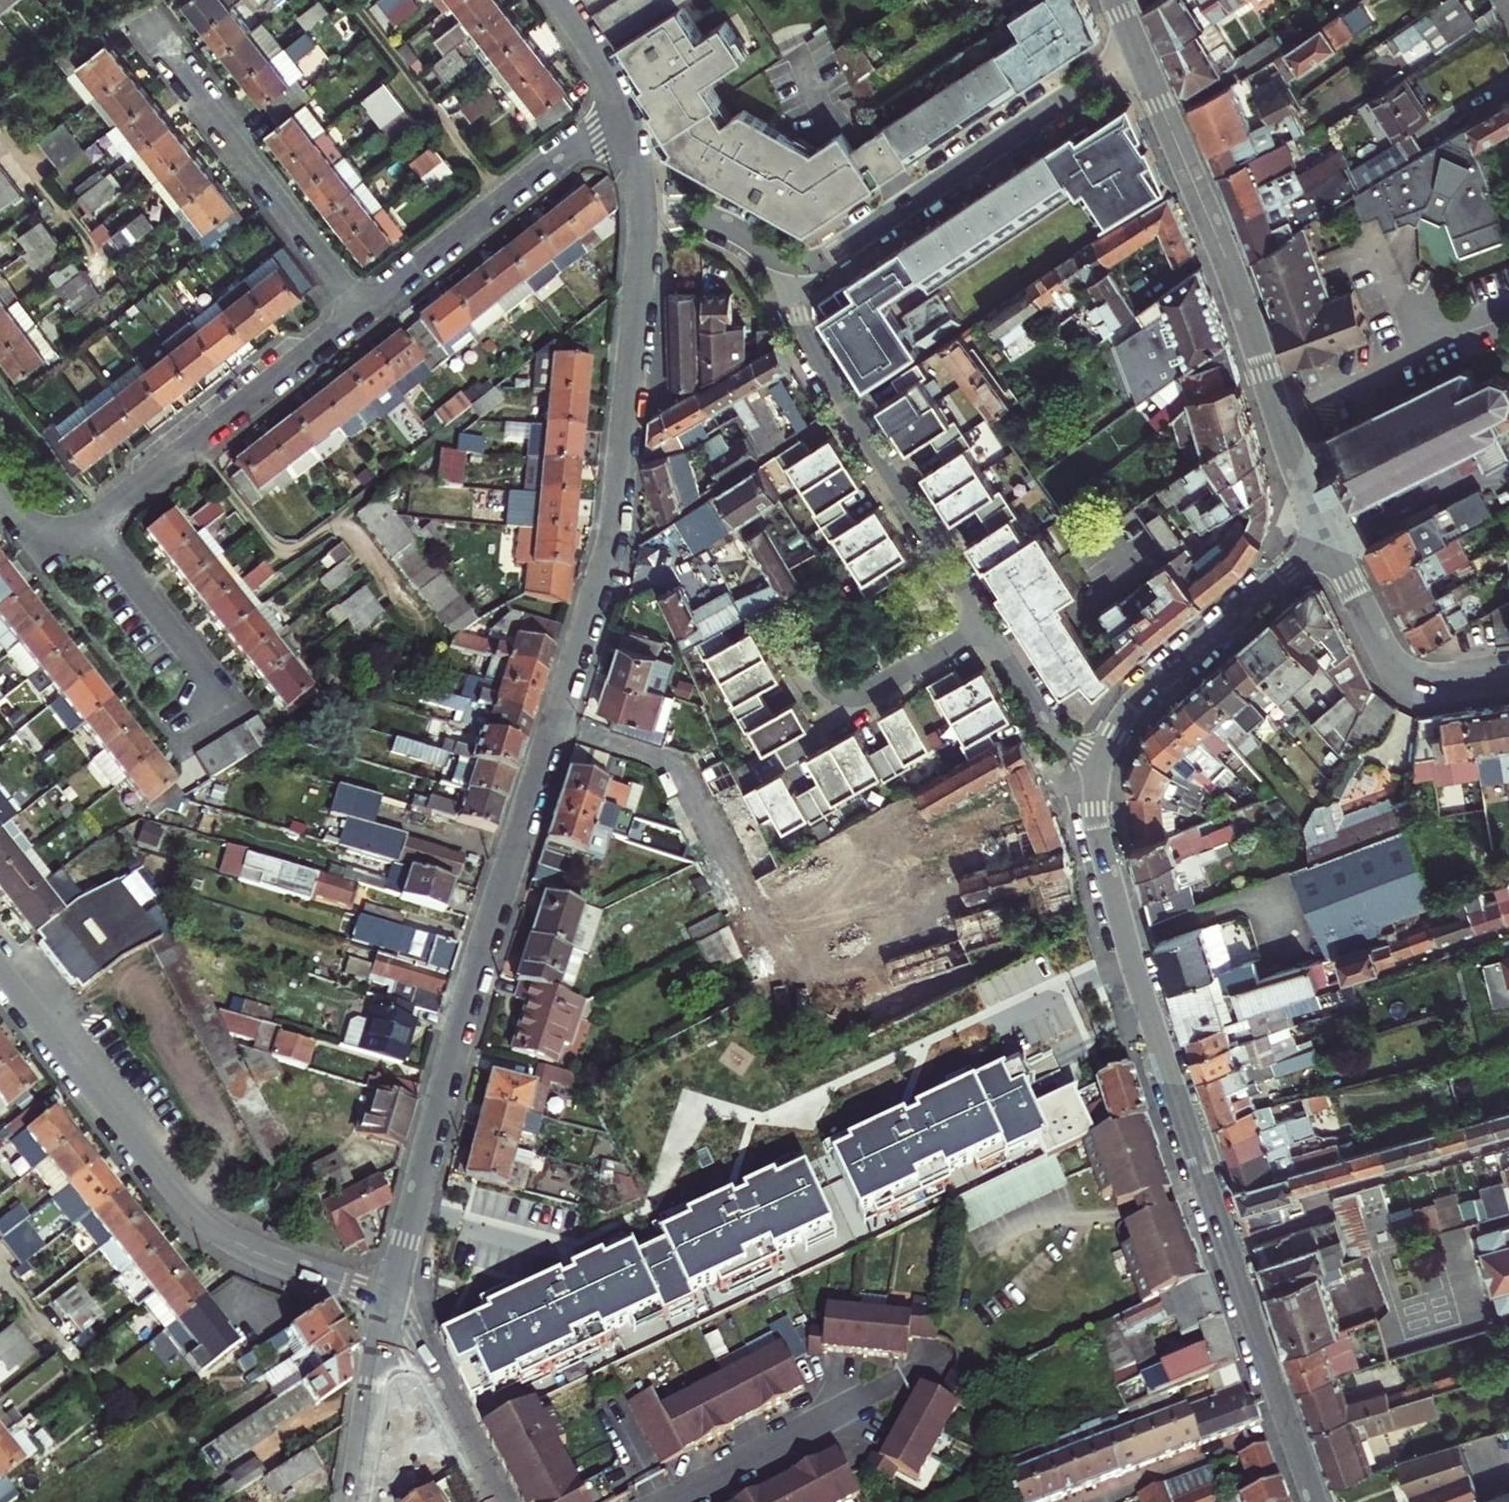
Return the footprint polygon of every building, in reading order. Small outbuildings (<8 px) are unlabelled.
[(14,0),(0,0),(0,11),(14,0)] [(193,12),(205,28),(240,0),(183,0),(193,12)] [(243,0),(240,0),(205,28),(218,44),(225,52),(262,24),(243,0)] [(320,0),(296,19),(306,30),(329,12),(320,0)] [(387,13),(404,0),(380,0),(378,2),(387,13)] [(413,0),(404,0),(387,13),(396,25),(419,7),(413,0)] [(453,49),(466,39),(467,38),(476,32),(505,9),(499,0),(460,0),(455,4),(464,18),(433,41),(444,56),(453,49)] [(460,0),(435,0),(444,12),(455,4),(460,0)] [(619,41),(684,0),(592,0),(619,41)] [(1015,16),(1027,33),(887,126),(911,162),(953,135),(973,121),(999,104),(1012,95),(1039,77),(1075,53),(1088,44),(1097,39),(1099,29),(1087,0),(1039,0),(1015,16)] [(1039,0),(1005,0),(1015,16),(1039,0)] [(1198,2),(1197,0),(1157,0),(1146,7),(1153,24),(1156,30),(1198,2)] [(1232,6),(1228,0),(1204,0),(1215,17),(1219,15),(1232,6)] [(1232,6),(1238,14),(1248,7),(1255,3),(1254,0),(1228,0),(1232,6)] [(1406,53),(1427,39),(1436,53),(1480,24),(1484,30),(1501,19),(1496,6),(1476,19),(1469,7),(1465,10),(1459,0),(1448,0),(1432,10),(1433,12),(1395,37),(1406,53)] [(1464,0),(1459,0),(1465,10),(1469,7),(1465,0),(1464,0)] [(1291,81),(1377,21),(1363,1),(1278,60),(1285,72),(1291,81)] [(1211,21),(1198,2),(1156,30),(1162,44),(1165,50),(1211,21)] [(895,173),(911,162),(887,126),(878,132),(854,149),(843,132),(814,151),(739,115),(722,125),(711,109),(718,105),(706,86),(748,59),(726,25),(703,40),(682,6),(620,44),(635,73),(644,92),(657,134),(659,143),(666,152),(666,153),(741,195),(808,232),(870,190),(895,173)] [(515,21),(505,9),(476,32),(467,38),(466,39),(486,66),(526,36),(515,21)] [(346,15),(334,25),(346,40),(359,31),(346,15)] [(1211,21),(1165,50),(1171,64),(1175,73),(1225,41),(1211,21)] [(281,49),(262,24),(225,52),(238,69),(244,78),(281,49)] [(98,29),(58,54),(61,59),(71,72),(81,64),(103,92),(131,71),(119,56),(98,29)] [(281,49),(244,78),(259,97),(272,114),(304,89),(295,78),(302,73),(294,61),(317,44),(306,30),(286,46),(281,49)] [(1264,54),(1282,43),(1275,32),(1257,44),(1264,54)] [(518,86),(547,63),(539,52),(526,36),(486,66),(508,94),(518,86)] [(1180,85),(1182,89),(1189,91),(1236,62),(1237,58),(1225,41),(1175,73),(1180,85)] [(405,43),(397,49),(409,65),(416,58),(405,43)] [(1247,65),(1264,54),(1257,44),(1241,55),(1247,65)] [(43,45),(33,53),(42,64),(48,60),(53,57),(43,45)] [(465,65),(453,49),(444,56),(430,67),(442,83),(465,65)] [(58,54),(53,57),(48,60),(51,65),(61,59),(58,54)] [(417,58),(409,65),(418,77),(426,70),(417,58)] [(558,77),(547,63),(518,86),(539,112),(533,117),(543,129),(573,105),(564,93),(568,90),(558,77)] [(6,86),(15,78),(7,69),(0,75),(0,78),(6,86)] [(103,92),(124,119),(152,97),(141,84),(131,71),(103,92)] [(1296,108),(1305,104),(1304,101),(1291,81),(1285,72),(1270,81),(1255,90),(1273,120),(1276,119),(1288,113),(1296,108)] [(1413,129),(1430,119),(1405,79),(1374,98),(1399,138),(1413,129)] [(404,110),(384,84),(361,102),(381,128),(404,110)] [(1211,152),(1257,129),(1234,84),(1192,107),(1203,133),(1211,152)] [(508,94),(528,120),(533,117),(539,112),(518,86),(508,94)] [(485,88),(460,108),(471,122),(496,103),(485,88)] [(289,158),(325,130),(326,129),(305,101),(310,97),(304,89),(272,114),(281,124),(269,134),(279,146),(289,158)] [(114,126),(124,119),(103,92),(93,99),(114,126)] [(164,113),(152,97),(124,119),(145,146),(173,124),(164,113)] [(1470,125),(1477,148),(1477,154),(1494,195),(1505,190),(1489,156),(1484,158),(1480,147),(1508,130),(1508,102),(1470,125)] [(1086,126),(1050,149),(1078,192),(1077,192),(1102,230),(1168,188),(1131,103),(1098,126),(1090,132),(1086,126)] [(1307,131),(1296,108),(1288,113),(1299,135),(1307,131)] [(416,124),(404,110),(381,128),(392,142),(416,124)] [(145,146),(124,119),(114,126),(135,153),(145,146)] [(1276,119),(1273,120),(1257,129),(1211,152),(1216,165),(1220,175),(1245,163),(1244,159),(1277,143),(1271,130),(1280,126),(1276,119)] [(39,141),(60,168),(85,149),(64,122),(39,141)] [(145,146),(166,173),(194,151),(186,141),(173,124),(145,146)] [(1508,240),(1508,237),(1500,212),(1494,195),(1477,154),(1477,148),(1470,125),(1427,151),(1413,159),(1361,190),(1358,192),(1367,217),(1381,211),(1388,229),(1411,220),(1421,225),(1424,216),(1432,219),(1442,223),(1448,221),(1464,259),(1508,240)] [(1413,159),(1427,151),(1418,137),(1413,129),(1399,138),(1406,149),(1413,159)] [(325,130),(289,158),(299,172),(309,184),(345,155),(325,130)] [(1286,141),(1248,159),(1249,161),(1245,163),(1220,175),(1236,214),(1253,260),(1297,234),(1295,229),(1303,225),(1358,192),(1361,190),(1356,179),(1343,153),(1303,177),(1286,141)] [(166,173),(145,146),(135,153),(156,180),(166,173)] [(433,146),(410,164),(420,176),(443,159),(433,146)] [(919,236),(904,247),(923,276),(922,276),(931,290),(1077,192),(1078,192),(1050,149),(1041,155),(1030,163),(1004,180),(989,190),(942,221),(919,236)] [(1361,190),(1413,159),(1406,149),(1356,179),(1361,190)] [(156,180),(177,208),(215,179),(207,168),(194,151),(166,173),(156,180)] [(345,155),(309,184),(319,197),(328,209),(364,180),(345,155)] [(430,189),(452,171),(443,159),(420,176),(430,189)] [(0,164),(0,191),(13,182),(0,164)] [(101,167),(77,186),(82,193),(107,175),(101,167)] [(124,186),(112,170),(107,175),(82,193),(81,195),(93,210),(124,186)] [(616,210),(607,186),(602,178),(582,194),(579,191),(569,198),(551,212),(584,253),(585,255),(598,244),(588,232),(616,210)] [(232,200),(215,179),(177,208),(207,246),(242,219),(234,210),(237,207),(232,200)] [(347,233),(383,205),(364,180),(328,209),(339,223),(347,233)] [(22,193),(13,182),(0,191),(0,210),(22,193)] [(1178,207),(1172,195),(1142,213),(1156,233),(1162,230),(1181,217),(1178,207)] [(405,232),(383,205),(347,233),(356,245),(368,260),(405,232)] [(557,275),(584,253),(551,212),(538,223),(525,234),(557,275)] [(140,213),(112,235),(123,250),(151,228),(140,213)] [(1148,239),(1156,233),(1142,213),(1127,223),(1140,244),(1148,239)] [(1189,236),(1181,217),(1162,230),(1172,254),(1166,257),(1171,266),(1176,264),(1177,264),(1196,253),(1189,236)] [(42,219),(18,237),(28,250),(52,232),(42,219)] [(1140,244),(1127,223),(1112,233),(1125,254),(1132,249),(1140,244)] [(1265,293),(1274,317),(1326,290),(1314,258),(1303,225),(1295,229),(1297,234),(1253,260),(1265,293)] [(71,257),(52,232),(28,250),(47,276),(71,257)] [(1112,233),(1095,243),(1109,264),(1116,260),(1125,254),(1112,233)] [(557,275),(525,234),(512,244),(498,255),(529,295),(531,297),(558,276),(557,275)] [(1094,280),(1112,268),(1109,264),(1095,243),(1077,254),(1094,280)] [(293,254),(285,244),(274,253),(281,263),(293,254)] [(841,289),(820,303),(827,314),(822,319),(846,356),(866,388),(962,325),(939,291),(904,315),(910,324),(904,328),(886,300),(922,276),(923,276),(904,247),(888,257),(841,289)] [(245,275),(247,278),(253,285),(281,263),(274,253),(245,275)] [(293,254),(281,263),(304,293),(317,284),(293,254)] [(1077,254),(1059,266),(1076,291),(1094,280),(1077,254)] [(502,316),(529,295),(498,255),(484,266),(471,276),(502,316)] [(91,282),(71,257),(47,276),(67,300),(91,282)] [(281,263),(253,285),(277,315),(291,304),(304,293),(281,263)] [(1076,291),(1059,266),(1031,285),(1049,309),(1053,315),(1079,296),(1076,291)] [(1202,267),(1140,312),(1106,337),(1103,339),(1112,351),(1169,310),(1213,296),(1208,284),(1202,267)] [(1112,268),(1094,280),(1076,291),(1079,296),(1086,307),(1094,303),(1124,287),(1118,278),(1112,268)] [(21,296),(1,270),(0,271),(0,312),(21,296)] [(502,316),(471,276),(458,287),(444,298),(475,337),(502,316)] [(220,299),(250,337),(265,325),(277,315),(253,285),(247,278),(220,299)] [(99,294),(91,282),(67,300),(76,312),(99,294)] [(1049,309),(1031,285),(987,316),(1002,336),(1002,347),(1012,361),(1046,336),(1037,323),(1029,329),(1022,319),(1039,308),(1042,313),(1049,309)] [(1129,296),(1124,287),(1094,303),(1107,322),(1114,316),(1115,317),(1135,305),(1129,296)] [(1331,355),(1371,341),(1368,333),(1355,292),(1329,301),(1326,290),(1274,317),(1283,345),(1292,369),(1318,360),(1331,355)] [(733,324),(733,292),(724,292),(714,292),(685,293),(669,293),(672,386),(696,385),(745,357),(745,331),(745,324),(733,324)] [(40,320),(21,296),(0,312),(0,349),(1,350),(35,324),(40,320)] [(1221,319),(1213,296),(1169,310),(1185,352),(1172,363),(1174,369),(1169,373),(1174,381),(1230,341),(1221,319)] [(220,299),(219,297),(192,318),(223,357),(237,346),(250,337),(220,299)] [(437,367),(475,337),(444,298),(428,310),(416,320),(418,322),(408,330),(437,367)] [(1094,303),(1086,307),(1106,337),(1140,312),(1135,305),(1115,317),(1114,316),(1107,322),(1094,303)] [(1065,322),(1061,316),(1057,319),(1061,325),(1065,322)] [(209,368),(223,357),(192,318),(165,339),(172,348),(196,379),(209,368)] [(55,350),(35,324),(1,350),(10,363),(21,376),(55,350)] [(383,346),(369,357),(392,386),(419,364),(428,375),(437,367),(408,330),(398,338),(396,335),(383,346)] [(757,330),(745,331),(745,357),(757,350),(757,330)] [(768,330),(757,330),(757,350),(757,354),(768,348),(768,330)] [(971,387),(990,374),(962,334),(943,348),(971,387)] [(1160,391),(1177,415),(1178,417),(1171,422),(1157,431),(1159,434),(1161,438),(1177,428),(1197,413),(1196,412),(1241,380),(1236,362),(1230,341),(1174,381),(1160,391)] [(536,355),(533,391),(550,392),(584,395),(586,376),(587,362),(585,361),(586,347),(550,344),(536,355)] [(777,346),(754,359),(768,382),(773,391),(798,432),(808,425),(783,381),(781,382),(778,376),(790,369),(777,346)] [(196,379),(172,348),(144,369),(168,401),(182,390),(196,379)] [(354,368),(341,379),(375,422),(379,427),(406,405),(400,397),(392,386),(369,357),(354,368)] [(768,382),(754,359),(732,372),(776,446),(786,440),(761,398),(756,389),(768,382)] [(155,411),(168,401),(144,369),(138,361),(111,382),(141,422),(155,411)] [(925,372),(919,363),(894,379),(900,388),(875,404),(876,406),(890,426),(933,397),(919,376),(925,372)] [(428,375),(419,364),(392,386),(400,397),(428,375)] [(1319,440),(1318,439),(1317,439),(1316,442),(1321,443),(1328,458),(1325,459),(1321,457),(1320,461),(1325,463),(1327,469),(1331,469),(1338,481),(1336,486),(1338,489),(1337,494),(1340,495),(1342,491),(1344,490),(1352,505),(1351,507),(1353,508),(1355,504),(1373,495),(1374,497),(1376,496),(1375,494),(1380,491),(1392,485),(1394,487),(1397,486),(1395,483),(1413,474),(1414,477),(1417,476),(1415,473),(1432,464),(1433,467),(1437,465),(1435,463),(1452,454),(1454,457),(1455,456),(1463,471),(1483,461),(1486,469),(1508,456),(1508,452),(1503,440),(1508,437),(1508,426),(1508,425),(1508,377),(1497,373),(1497,370),(1494,369),(1494,372),(1477,381),(1470,368),(1463,365),(1461,367),(1459,364),(1457,366),(1458,368),(1441,377),(1440,374),(1436,376),(1438,378),(1421,387),(1420,385),(1417,386),(1418,388),(1402,397),(1401,394),(1398,396),(1399,398),(1382,407),(1380,405),(1377,406),(1379,409),(1361,418),(1360,415),(1357,417),(1359,419),(1342,428),(1341,425),(1339,426),(1340,429),(1319,440)] [(732,372),(700,391),(713,413),(735,400),(766,453),(776,446),(732,372)] [(993,418),(1012,405),(990,374),(971,387),(993,418)] [(375,422),(341,379),(326,391),(314,400),(337,429),(345,440),(348,443),(375,422)] [(1196,412),(1197,413),(1177,428),(1190,468),(1254,422),(1249,407),(1241,380),(1196,412)] [(128,432),(141,422),(111,382),(84,403),(115,442),(128,432)] [(756,389),(761,398),(773,391),(768,382),(756,389)] [(494,388),(481,398),(491,410),(504,400),(494,388)] [(700,391),(682,401),(695,424),(713,413),(700,391)] [(584,395),(550,392),(547,427),(581,429),(582,412),(584,395)] [(459,395),(433,415),(443,428),(469,408),(459,395)] [(948,420),(933,397),(890,426),(897,437),(905,449),(927,435),(935,446),(959,431),(950,418),(948,420)] [(479,420),(491,410),(481,398),(469,408),(474,413),(479,420)] [(311,451),(337,429),(314,400),(302,410),(288,421),(311,451)] [(684,446),(704,437),(695,424),(682,401),(663,412),(684,446)] [(57,425),(54,421),(43,430),(75,473),(92,460),(115,442),(84,403),(57,425)] [(684,446),(663,412),(653,418),(652,429),(651,439),(648,443),(647,453),(684,446)] [(284,472),(311,451),(288,421),(277,430),(261,443),(284,472)] [(1213,467),(1224,483),(1226,482),(1263,456),(1260,445),(1254,422),(1190,468),(1161,488),(1171,502),(1211,473),(1213,467)] [(579,448),(581,429),(547,427),(529,425),(526,459),(578,464),(579,448)] [(337,429),(311,451),(319,461),(345,440),(337,429)] [(967,444),(959,431),(935,446),(943,458),(920,473),(924,478),(936,496),(979,468),(965,445),(967,444)] [(747,439),(730,449),(720,434),(703,444),(724,480),(759,458),(747,439)] [(457,437),(456,453),(464,454),(481,456),(482,439),(457,437)] [(836,445),(832,438),(811,451),(803,438),(777,456),(786,470),(792,466),(805,486),(845,457),(836,445)] [(40,453),(29,439),(22,444),(29,454),(27,455),(31,460),(40,453)] [(234,464),(240,472),(230,481),(250,507),(261,498),(257,494),(272,481),(276,486),(280,491),(292,482),(284,472),(261,443),(245,455),(234,464)] [(319,461),(311,451),(284,472),(292,482),(319,461)] [(655,492),(663,520),(700,496),(688,451),(646,462),(655,492)] [(436,486),(460,488),(464,454),(456,453),(439,452),(436,486)] [(1267,473),(1263,456),(1226,482),(1229,486),(1242,504),(1250,499),(1270,485),(1267,473)] [(851,467),(845,457),(805,486),(820,509),(815,514),(821,524),(846,507),(839,497),(861,483),(851,467)] [(578,464),(526,459),(523,494),(574,498),(576,479),(578,464)] [(762,466),(720,493),(740,524),(783,497),(762,466)] [(994,490),(979,468),(936,496),(947,514),(951,520),(973,505),(981,517),(1005,501),(996,488),(994,490)] [(272,481),(257,494),(261,498),(276,486),(272,481)] [(1181,540),(1160,514),(1147,524),(1173,557),(1206,600),(1239,574),(1244,570),(1264,541),(1271,516),(1271,503),(1270,485),(1250,499),(1254,517),(1251,529),(1246,522),(1222,543),(1199,559),(1184,539),(1181,540)] [(1229,486),(1206,503),(1203,498),(1185,511),(1202,533),(1242,504),(1229,486)] [(1385,572),(1459,534),(1495,516),(1480,487),(1371,543),(1378,557),(1385,572)] [(1386,505),(1380,491),(1375,494),(1376,496),(1374,497),(1373,495),(1355,504),(1353,508),(1351,507),(1358,520),(1386,505)] [(574,498),(523,494),(509,492),(506,527),(519,528),(571,533),(573,517),(574,498)] [(379,498),(357,517),(366,528),(389,510),(379,498)] [(694,553),(731,531),(711,499),(676,522),(685,537),(694,553)] [(212,500),(190,517),(201,531),(202,530),(223,514),(212,500)] [(1005,501),(981,517),(989,529),(967,544),(971,549),(983,567),(1026,538),(1011,516),(1013,514),(1005,501)] [(854,519),(846,507),(821,524),(832,541),(837,538),(851,557),(891,528),(879,510),(876,505),(854,519)] [(395,518),(389,510),(366,528),(375,539),(398,521),(395,518)] [(156,549),(165,560),(192,538),(171,511),(144,533),(156,549)] [(413,541),(416,538),(420,535),(408,519),(395,518),(398,521),(406,532),(413,541)] [(406,532),(398,521),(375,539),(383,550),(406,532)] [(762,563),(783,552),(782,551),(767,523),(747,535),(762,563)] [(782,551),(783,552),(789,565),(820,549),(808,531),(806,532),(802,525),(796,529),(802,539),(782,551)] [(424,549),(429,545),(436,555),(447,546),(431,526),(420,535),(416,538),(424,549)] [(530,595),(537,597),(564,605),(567,581),(569,557),(571,533),(519,528),(515,565),(526,566),(523,594),(530,595)] [(891,528),(851,557),(866,580),(860,584),(869,597),(893,580),(886,569),(909,554),(898,539),(891,528)] [(1026,538),(983,567),(1021,626),(1025,632),(1066,606),(1061,599),(1079,588),(1040,529),(1026,538)] [(222,555),(202,530),(201,531),(192,538),(212,563),(219,557),(222,555)] [(393,562),(416,544),(413,541),(406,532),(383,550),(393,562)] [(1462,539),(1459,534),(1385,572),(1393,586),(1398,596),(1431,579),(1448,570),(1438,551),(1462,539)] [(212,563),(192,538),(165,560),(176,574),(184,585),(212,563)] [(1462,539),(1438,551),(1448,570),(1458,565),(1470,559),(1472,558),(1462,539)] [(334,569),(319,582),(328,593),(351,575),(342,563),(350,557),(340,544),(324,556),(334,569)] [(416,544),(393,562),(402,573),(425,555),(416,544)] [(440,559),(450,551),(447,546),(436,555),(440,559)] [(773,584),(778,595),(783,591),(798,582),(789,565),(783,552),(762,563),(773,584)] [(434,567),(425,555),(402,573),(411,585),(434,567)] [(231,588),(239,582),(219,557),(212,563),(231,588)] [(1196,608),(1206,600),(1173,557),(1153,572),(1187,616),(1196,608)] [(1475,569),(1470,559),(1458,565),(1463,575),(1475,569)] [(231,588),(212,563),(184,585),(194,597),(204,610),(231,588)] [(272,576),(262,564),(240,581),(250,593),(272,576)] [(27,594),(16,581),(5,567),(0,572),(0,615),(27,594)] [(443,578),(434,567),(411,585),(420,596),(443,578)] [(1172,629),(1187,616),(1153,572),(1121,595),(1155,643),(1172,629)] [(443,578),(420,596),(429,608),(452,589),(443,578)] [(1431,579),(1398,596),(1403,607),(1410,621),(1459,596),(1464,594),(1470,591),(1467,584),(1462,586),(1460,582),(1437,593),(1431,579)] [(214,623),(224,635),(251,613),(260,606),(250,593),(240,581),(239,582),(231,588),(204,610),(214,623)] [(773,584),(735,599),(744,616),(778,595),(773,584)] [(659,597),(682,647),(680,648),(682,653),(697,645),(722,630),(744,616),(735,599),(731,590),(693,612),(681,586),(659,597)] [(1306,593),(1296,601),(1324,633),(1329,639),(1325,643),(1327,661),(1331,666),(1327,670),(1347,693),(1365,711),(1376,689),(1324,588),(1314,586),(1306,593)] [(461,601),(452,589),(429,608),(438,619),(461,601)] [(367,603),(357,591),(334,610),(343,622),(367,603)] [(1470,591),(1464,594),(1467,601),(1473,598),(1470,591)] [(27,594),(0,615),(0,646),(6,654),(48,621),(37,607),(27,594)] [(1467,601),(1464,594),(1459,596),(1465,608),(1470,606),(1467,601)] [(1121,595),(1103,608),(1123,635),(1102,658),(1117,677),(1146,651),(1155,643),(1121,595)] [(1465,608),(1459,596),(1410,621),(1415,630),(1423,646),(1472,622),(1469,617),(1465,608)] [(470,612),(461,601),(438,619),(447,630),(470,612)] [(1324,633),(1296,601),(1289,608),(1279,617),(1307,648),(1324,633)] [(1494,608),(1500,644),(1508,643),(1508,601),(1494,608)] [(377,616),(367,603),(343,622),(354,635),(377,616)] [(271,638),(283,629),(263,604),(260,606),(251,613),(271,638)] [(1115,678),(1066,606),(1025,632),(1065,692),(1080,683),(1090,696),(1103,687),(1115,678)] [(447,630),(456,642),(479,624),(470,612),(447,630)] [(251,613),(224,635),(235,650),(243,660),(271,638),(251,613)] [(520,616),(513,614),(482,627),(489,629),(553,649),(556,640),(560,630),(520,618),(520,616)] [(1307,648),(1279,617),(1261,632),(1245,646),(1286,690),(1299,678),(1301,681),(1321,664),(1307,648)] [(28,681),(40,671),(69,648),(58,634),(48,621),(6,654),(28,681)] [(254,673),(263,685),(290,663),(277,646),(285,639),(292,633),(286,626),(283,629),(271,638),(243,660),(254,673)] [(456,642),(453,650),(491,662),(544,677),(549,663),(553,649),(489,629),(486,641),(466,636),(456,642)] [(664,643),(629,630),(621,653),(613,677),(666,694),(676,665),(659,659),(664,643)] [(722,630),(697,645),(704,658),(707,657),(720,680),(765,653),(756,637),(753,630),(730,643),(722,630)] [(290,663),(298,657),(285,639),(277,646),(290,663)] [(1236,654),(1227,663),(1266,706),(1276,697),(1292,714),(1300,707),(1286,690),(1245,646),(1236,654)] [(69,648),(40,671),(61,698),(91,675),(80,662),(69,648)] [(765,653),(720,680),(734,701),(731,703),(739,718),(764,704),(756,690),(779,676),(776,671),(765,653)] [(544,677),(491,662),(485,683),(538,698),(541,687),(544,677)] [(311,690),(290,663),(263,685),(274,699),(283,711),(311,690)] [(1266,706),(1227,663),(1218,671),(1208,679),(1251,729),(1270,711),(1266,706)] [(950,671),(931,682),(939,697),(941,695),(955,718),(1000,692),(992,678),(986,668),(958,685),(950,671)] [(91,675),(61,698),(83,725),(112,702),(103,691),(91,675)] [(676,697),(666,694),(613,677),(607,693),(601,710),(615,715),(611,728),(612,729),(665,746),(670,732),(665,730),(655,727),(659,716),(669,719),(676,697)] [(462,701),(476,706),(530,722),(533,711),(538,698),(485,683),(469,678),(462,701)] [(1251,729),(1208,679),(1199,687),(1188,696),(1227,738),(1241,725),(1249,733),(1252,730),(1251,729)] [(692,685),(679,680),(674,694),(688,698),(692,685)] [(1376,689),(1365,711),(1351,738),(1361,748),(1371,730),(1381,739),(1397,706),(1376,689)] [(467,710),(474,713),(476,706),(462,701),(423,690),(419,702),(462,715),(465,716),(467,710)] [(1007,704),(1000,692),(955,718),(968,741),(965,742),(974,757),(994,746),(985,731),(1014,716),(1007,704)] [(1365,711),(1347,693),(1315,723),(1343,753),(1351,738),(1365,711)] [(1227,738),(1188,696),(1182,702),(1175,708),(1217,754),(1230,742),(1227,738)] [(0,703),(0,713),(16,734),(28,725),(7,698),(5,699),(0,703)] [(83,725),(61,698),(50,708),(71,735),(83,725)] [(933,746),(906,701),(883,714),(881,715),(895,738),(882,746),(896,770),(909,763),(907,760),(933,746)] [(121,714),(112,702),(83,725),(71,735),(77,742),(89,733),(92,737),(104,753),(133,729),(121,714)] [(764,704),(739,718),(747,733),(750,732),(763,755),(809,728),(800,713),(795,704),(772,718),(764,704)] [(1496,706),(1508,780),(1508,704),(1496,706)] [(458,726),(479,731),(523,744),(526,733),(530,722),(476,706),(474,713),(467,710),(465,716),(462,715),(458,726)] [(1472,710),(1483,779),(1483,784),(1508,780),(1496,706),(1485,708),(1472,710)] [(1217,754),(1175,708),(1165,717),(1158,723),(1215,778),(1227,789),(1232,793),(1242,780),(1217,754)] [(1483,779),(1472,710),(1459,712),(1445,714),(1457,783),(1483,779)] [(1421,717),(1413,782),(1435,779),(1437,786),(1457,783),(1445,714),(1432,716),(1421,717)] [(655,727),(665,730),(669,719),(659,716),(655,727)] [(243,726),(258,752),(270,745),(254,719),(243,726)] [(1227,789),(1215,778),(1158,723),(1151,729),(1146,739),(1177,770),(1201,782),(1208,786),(1215,793),(1219,798),(1227,789)] [(38,761),(49,752),(28,725),(16,734),(38,761)] [(258,752),(243,726),(230,734),(246,759),(258,752)] [(125,779),(154,756),(146,746),(133,729),(104,753),(93,761),(114,788),(125,779)] [(444,741),(405,729),(402,740),(441,752),(444,741)] [(660,760),(665,746),(612,729),(608,742),(660,760)] [(845,736),(832,744),(858,789),(882,775),(884,778),(896,770),(882,746),(869,753),(856,730),(845,736)] [(459,757),(513,773),(519,756),(523,744),(479,731),(473,749),(457,744),(456,749),(451,748),(449,754),(459,757)] [(92,737),(89,733),(77,742),(81,746),(92,737)] [(246,759),(230,734),(218,741),(233,766),(246,759)] [(441,752),(402,740),(394,738),(391,750),(444,766),(448,754),(441,752)] [(1139,754),(1128,778),(1157,791),(1185,804),(1206,813),(1215,793),(1208,786),(1201,782),(1177,770),(1146,739),(1139,754)] [(233,766),(218,741),(206,749),(221,774),(233,766)] [(456,749),(457,744),(444,741),(441,752),(448,754),(449,754),(451,748),(456,749)] [(858,789),(832,744),(827,747),(821,750),(808,758),(821,781),(808,788),(823,813),(835,806),(834,803),(858,789)] [(974,757),(914,792),(923,808),(928,818),(1009,773),(1035,829),(982,844),(989,868),(1067,848),(1063,837),(1050,802),(1040,776),(1022,744),(1003,753),(996,744),(994,746),(974,757)] [(629,791),(599,782),(606,758),(574,748),(566,774),(559,797),(621,816),(629,791)] [(221,774),(206,749),(194,756),(209,781),(221,774)] [(125,779),(155,818),(179,798),(182,796),(174,785),(176,784),(164,769),(154,756),(125,779)] [(509,785),(513,773),(459,757),(454,776),(443,773),(439,784),(464,791),(504,803),(509,785)] [(725,760),(702,771),(757,881),(779,870),(779,869),(755,821),(743,796),(725,760)] [(810,820),(823,813),(808,788),(796,795),(783,772),(779,775),(743,796),(755,821),(775,811),(786,831),(809,818),(810,820)] [(1128,778),(1128,779),(1129,798),(1130,798),(1133,813),(1138,846),(1176,833),(1172,809),(1180,813),(1185,804),(1157,791),(1128,778)] [(375,814),(379,798),(337,786),(329,814),(345,819),(371,827),(375,814)] [(629,791),(621,816),(633,820),(642,791),(630,787),(629,791)] [(1309,808),(1290,787),(1279,795),(1302,820),(1309,808)] [(888,788),(874,796),(880,806),(894,798),(888,788)] [(427,802),(396,792),(393,802),(494,832),(499,819),(504,803),(464,791),(460,808),(428,798),(427,802)] [(74,807),(62,792),(51,800),(64,815),(74,807)] [(1328,803),(1338,827),(1339,831),(1397,808),(1393,796),(1348,814),(1342,797),(1328,803)] [(0,797),(0,830),(9,823),(16,818),(0,797)] [(621,816),(559,797),(555,809),(551,821),(609,839),(626,845),(633,820),(621,816)] [(1315,808),(1306,824),(1313,862),(1314,864),(1323,860),(1408,826),(1410,803),(1397,808),(1339,831),(1338,827),(1328,803),(1315,808)] [(1231,812),(1176,833),(1138,846),(1136,848),(1138,857),(1141,872),(1228,839),(1239,834),(1231,812)] [(404,841),(405,837),(371,827),(345,819),(336,846),(345,849),(350,831),(388,843),(383,861),(392,864),(397,865),(398,860),(457,878),(460,867),(462,858),(404,841)] [(599,841),(607,844),(609,839),(551,821),(544,846),(536,868),(565,878),(586,884),(599,841)] [(30,850),(9,823),(0,830),(0,874),(30,850)] [(163,832),(142,826),(136,846),(156,852),(163,832)] [(1296,869),(1328,960),(1340,957),(1376,946),(1385,943),(1379,924),(1396,919),(1406,915),(1432,907),(1439,904),(1408,826),(1323,860),(1314,864),(1313,862),(1296,869)] [(388,843),(350,831),(345,849),(383,861),(388,843)] [(1233,852),(1228,839),(1141,872),(1147,897),(1149,908),(1153,922),(1201,904),(1193,882),(1208,876),(1204,863),(1233,852)] [(219,875),(310,902),(312,895),(352,908),(356,895),(359,885),(343,880),(228,845),(219,875)] [(961,894),(963,901),(989,894),(1041,880),(1050,915),(1081,906),(1073,872),(1072,866),(1067,848),(989,868),(963,875),(967,892),(961,894)] [(30,850),(0,874),(0,896),(0,897),(11,910),(40,887),(52,878),(30,850)] [(1471,861),(1474,879),(1485,878),(1482,859),(1471,861)] [(446,894),(450,881),(397,865),(392,864),(387,883),(346,871),(343,880),(359,885),(441,911),(446,894)] [(532,883),(561,892),(565,878),(536,868),(534,875),(532,883)] [(78,994),(122,960),(140,951),(147,947),(173,935),(153,909),(142,918),(115,882),(75,903),(62,914),(33,937),(54,964),(78,994)] [(1508,921),(1508,882),(1498,886),(1508,921)] [(1508,923),(1508,921),(1498,886),(1476,893),(1468,895),(1480,933),(1496,928),(1508,923)] [(40,887),(11,910),(21,923),(33,937),(62,914),(40,887)] [(979,934),(1012,925),(1003,894),(970,903),(979,934)] [(1468,895),(1439,904),(1432,907),(1436,921),(1446,918),(1454,941),(1467,937),(1480,933),(1468,895)] [(598,916),(543,897),(535,921),(529,940),(582,957),(584,957),(598,916)] [(364,905),(362,911),(361,917),(399,929),(403,916),(364,905)] [(1436,921),(1432,907),(1406,915),(1411,930),(1418,952),(1437,946),(1454,941),(1446,918),(1436,921)] [(362,911),(355,909),(353,915),(358,917),(361,917),(362,911)] [(399,929),(361,917),(358,917),(351,939),(397,954),(395,960),(448,977),(453,962),(458,947),(399,929)] [(686,933),(694,948),(725,932),(720,921),(718,917),(686,933)] [(1379,924),(1385,943),(1376,946),(1382,963),(1400,958),(1418,952),(1411,930),(1401,933),(1396,919),(1379,924)] [(1235,969),(1221,923),(1206,928),(1219,974),(1221,973),(1235,969)] [(1173,989),(1219,974),(1206,928),(1159,942),(1168,972),(1173,989)] [(694,948),(708,976),(739,960),(725,932),(694,948)] [(173,935),(147,947),(155,961),(180,947),(173,935)] [(514,983),(520,985),(567,1000),(582,957),(529,940),(522,961),(514,983)] [(1376,946),(1340,957),(1347,979),(1365,973),(1383,968),(1382,963),(1376,946)] [(180,947),(155,961),(161,973),(186,960),(180,947)] [(448,977),(395,960),(373,953),(369,967),(348,960),(343,976),(386,989),(383,999),(412,1007),(436,1015),(443,994),(448,977)] [(192,972),(186,960),(161,973),(167,985),(192,972)] [(1261,960),(1235,969),(1221,973),(1227,993),(1267,980),(1265,974),(1260,975),(1258,970),(1263,968),(1261,960)] [(1186,1032),(1225,1018),(1320,987),(1332,983),(1326,961),(1267,980),(1227,993),(1221,973),(1219,974),(1173,989),(1179,1008),(1184,1023),(1186,1032)] [(199,984),(192,972),(167,985),(174,997),(199,984)] [(205,996),(199,984),(174,997),(180,1010),(205,996)] [(567,1047),(581,1004),(567,1000),(520,985),(515,1000),(526,1004),(520,1026),(511,1054),(553,1067),(559,1045),(567,1047)] [(1191,1047),(1195,1058),(1254,1040),(1269,1035),(1270,1035),(1273,1034),(1270,1024),(1288,1018),(1303,1014),(1322,1008),(1323,1008),(1318,994),(1246,1017),(1227,1023),(1188,1036),(1191,1047)] [(205,996),(180,1010),(187,1023),(212,1010),(205,996)] [(408,1019),(412,1007),(383,999),(374,996),(365,1023),(356,1020),(350,1024),(343,1047),(400,1064),(408,1037),(413,1021),(408,1019)] [(273,1010),(243,1001),(239,1015),(266,1024),(269,1024),(273,1010)] [(266,1024),(239,1015),(215,1008),(228,1032),(253,1041),(250,1051),(257,1053),(266,1024)] [(1303,1014),(1306,1024),(1325,1018),(1322,1008),(1303,1014)] [(219,1022),(212,1010),(187,1023),(194,1035),(219,1022)] [(1226,1021),(1225,1018),(1186,1032),(1187,1034),(1188,1036),(1227,1023),(1226,1021)] [(1270,1024),(1273,1034),(1291,1028),(1288,1018),(1270,1024)] [(219,1022),(194,1035),(200,1047),(225,1034),(219,1022)] [(269,1024),(266,1024),(257,1053),(269,1056),(276,1033),(277,1033),(279,1028),(269,1024)] [(1273,1034),(1275,1042),(1294,1036),(1291,1028),(1273,1034)] [(305,1067),(312,1044),(277,1033),(276,1033),(269,1056),(296,1065),(305,1067)] [(232,1046),(225,1034),(200,1047),(207,1060),(232,1046)] [(1199,1069),(1201,1077),(1250,1060),(1252,1067),(1256,1066),(1278,1059),(1298,1053),(1303,1052),(1310,1050),(1307,1042),(1299,1045),(1296,1035),(1294,1036),(1275,1042),(1273,1034),(1270,1035),(1269,1035),(1254,1040),(1195,1058),(1199,1069)] [(238,1059),(232,1046),(207,1060),(214,1073),(238,1059)] [(243,1049),(236,1047),(241,1058),(258,1090),(280,1078),(269,1056),(257,1053),(250,1051),(243,1049)] [(1210,1100),(1218,1123),(1258,1111),(1267,1108),(1259,1083),(1275,1077),(1279,1078),(1322,1062),(1317,1047),(1310,1050),(1303,1052),(1298,1053),(1278,1059),(1256,1066),(1252,1067),(1250,1060),(1201,1077),(1210,1100)] [(8,1061),(0,1050),(0,1067),(8,1061)] [(238,1059),(214,1073),(220,1085),(245,1072),(238,1059)] [(31,1089),(19,1074),(8,1061),(0,1067),(0,1114),(31,1089)] [(1093,1145),(1080,1112),(1074,1096),(1077,1092),(1033,1112),(1023,1090),(1034,1085),(1024,1074),(1023,1062),(1014,1070),(977,1087),(974,1080),(942,1094),(946,1102),(916,1115),(918,1120),(907,1125),(905,1120),(860,1141),(856,1133),(824,1148),(828,1157),(832,1155),(863,1227),(897,1212),(900,1219),(945,1199),(941,1192),(951,1188),(947,1179),(973,1168),(978,1177),(980,1176),(983,1183),(991,1179),(988,1172),(1007,1164),(1008,1165),(1041,1150),(1048,1166),(1085,1149),(1093,1145)] [(531,1088),(490,1077),(487,1088),(482,1105),(538,1120),(539,1120),(552,1072),(537,1068),(531,1088)] [(251,1083),(245,1072),(220,1085),(226,1096),(251,1083)] [(417,1086),(377,1073),(376,1080),(369,1078),(366,1085),(413,1099),(415,1093),(417,1086)] [(1093,1145),(1146,1120),(1140,1100),(1133,1074),(1096,1087),(1100,1102),(1080,1112),(1093,1145)] [(258,1096),(251,1083),(226,1096),(233,1109),(258,1096)] [(406,1126),(414,1101),(375,1089),(367,1116),(362,1114),(356,1133),(399,1147),(406,1126)] [(1303,1098),(1309,1115),(1334,1107),(1329,1092),(1303,1098)] [(258,1096),(233,1109),(240,1122),(265,1109),(258,1096)] [(533,1140),(538,1120),(482,1105),(478,1121),(473,1141),(516,1153),(521,1137),(533,1140)] [(54,1114),(46,1121),(35,1107),(4,1132),(35,1170),(75,1139),(65,1127),(54,1114)] [(1222,1134),(1225,1143),(1264,1131),(1279,1126),(1272,1107),(1267,1108),(1258,1111),(1218,1123),(1222,1134)] [(271,1121),(265,1109),(240,1122),(246,1134),(271,1121)] [(1493,1115),(1499,1135),(1508,1133),(1508,1111),(1493,1115)] [(1228,1152),(1232,1163),(1289,1144),(1316,1134),(1309,1115),(1279,1126),(1264,1131),(1225,1143),(1228,1152)] [(1493,1115),(1465,1124),(1471,1144),(1485,1139),(1499,1135),(1493,1115)] [(1181,1292),(1206,1281),(1193,1245),(1175,1198),(1159,1155),(1146,1120),(1093,1145),(1085,1149),(1092,1166),(1097,1168),(1094,1172),(1095,1176),(1100,1177),(1098,1182),(1103,1196),(1108,1199),(1129,1192),(1134,1204),(1141,1205),(1149,1226),(1146,1229),(1145,1231),(1144,1235),(1145,1238),(1146,1241),(1149,1243),(1155,1245),(1130,1255),(1128,1261),(1132,1272),(1137,1274),(1134,1279),(1136,1284),(1141,1286),(1139,1292),(1145,1308),(1155,1304),(1154,1301),(1180,1290),(1181,1292)] [(278,1134),(271,1121),(246,1134),(253,1147),(278,1134)] [(1464,1124),(1436,1132),(1442,1152),(1456,1148),(1471,1144),(1465,1124),(1464,1124)] [(1430,1155),(1442,1152),(1436,1132),(1408,1140),(1414,1160),(1430,1155)] [(278,1134),(253,1147),(259,1159),(284,1146),(278,1134)] [(35,1170),(57,1198),(97,1167),(88,1156),(75,1139),(35,1170)] [(1398,1164),(1414,1160),(1408,1140),(1380,1148),(1386,1168),(1398,1164)] [(457,1176),(522,1192),(531,1157),(516,1153),(473,1141),(469,1155),(467,1164),(460,1162),(457,1176)] [(1335,1149),(1338,1160),(1351,1156),(1364,1153),(1360,1141),(1335,1149)] [(1295,1161),(1289,1144),(1232,1163),(1238,1181),(1240,1186),(1294,1173),(1325,1164),(1327,1163),(1323,1153),(1295,1161)] [(259,1159),(266,1171),(291,1158),(284,1146),(259,1159)] [(1364,1153),(1351,1156),(1357,1176),(1369,1172),(1386,1168),(1380,1148),(1364,1153)] [(1338,1160),(1335,1149),(1323,1153),(1327,1163),(1338,1160)] [(1327,1163),(1325,1164),(1330,1184),(1345,1179),(1357,1176),(1351,1156),(1338,1160),(1327,1163)] [(1495,1156),(1485,1159),(1488,1169),(1498,1166),(1495,1156)] [(805,1252),(835,1239),(804,1167),(807,1166),(803,1157),(771,1171),(775,1179),(743,1193),(746,1198),(735,1203),(733,1198),(687,1218),(684,1210),(652,1224),(656,1233),(659,1232),(664,1245),(638,1256),(632,1243),(629,1244),(626,1236),(598,1248),(601,1256),(570,1269),(573,1275),(562,1279),(560,1274),(514,1294),(511,1287),(479,1301),(482,1310),(486,1308),(488,1312),(462,1324),(458,1316),(435,1326),(440,1336),(466,1392),(487,1382),(490,1389),(520,1376),(523,1383),(548,1372),(546,1365),(551,1362),(554,1369),(599,1350),(596,1343),(605,1339),(601,1330),(628,1318),(632,1328),(667,1312),(669,1319),(693,1309),(690,1302),(694,1301),(689,1292),(716,1280),(720,1289),(725,1287),(728,1294),(772,1274),(769,1268),(778,1264),(774,1255),(801,1242),(805,1252)] [(318,1204),(362,1182),(351,1161),(307,1184),(318,1204)] [(1294,1173),(1300,1192),(1306,1191),(1320,1186),(1330,1184),(1325,1164),(1294,1173)] [(1432,1191),(1444,1231),(1467,1224),(1461,1203),(1450,1166),(1426,1173),(1432,1191)] [(77,1223),(88,1215),(117,1192),(108,1181),(97,1167),(57,1198),(52,1201),(73,1227),(77,1223)] [(1240,1186),(1238,1187),(1248,1211),(1255,1229),(1289,1218),(1283,1199),(1300,1194),(1307,1192),(1306,1191),(1300,1192),(1294,1173),(1240,1186)] [(389,1204),(376,1179),(357,1189),(370,1214),(381,1208),(389,1204)] [(1380,1186),(1361,1192),(1357,1194),(1375,1253),(1398,1245),(1391,1222),(1380,1186)] [(1483,1193),(1484,1197),(1490,1217),(1498,1215),(1508,1212),(1508,1196),(1506,1187),(1483,1193)] [(370,1214),(357,1189),(339,1198),(320,1208),(326,1220),(345,1210),(353,1223),(361,1219),(370,1214)] [(1409,1198),(1415,1215),(1422,1238),(1444,1231),(1432,1191),(1409,1198)] [(88,1215),(110,1242),(139,1219),(128,1206),(117,1192),(88,1215)] [(1366,1256),(1375,1253),(1357,1194),(1335,1201),(1354,1261),(1361,1258),(1366,1256)] [(1484,1197),(1461,1203),(1467,1224),(1473,1222),(1490,1217),(1484,1197)] [(24,1223),(29,1220),(19,1206),(0,1221),(0,1241),(24,1223)] [(360,1255),(368,1252),(353,1223),(345,1210),(326,1220),(343,1252),(355,1246),(360,1255)] [(99,1250),(110,1242),(88,1215),(77,1223),(99,1250)] [(1422,1238),(1415,1215),(1391,1222),(1398,1245),(1422,1238)] [(110,1242),(134,1270),(162,1247),(151,1234),(139,1219),(110,1242)] [(1321,1246),(1297,1254),(1291,1236),(1257,1247),(1266,1275),(1271,1292),(1341,1266),(1345,1264),(1342,1256),(1347,1254),(1336,1221),(1315,1228),(1321,1246)] [(45,1248),(24,1223),(0,1241),(0,1242),(21,1268),(45,1248)] [(1321,1246),(1315,1228),(1291,1236),(1297,1254),(1321,1246)] [(1476,1238),(1480,1251),(1478,1252),(1491,1294),(1494,1294),(1499,1310),(1500,1310),(1501,1314),(1508,1311),(1508,1228),(1476,1238)] [(110,1242),(99,1250),(123,1279),(134,1270),(110,1242)] [(152,1299),(183,1274),(174,1263),(162,1247),(134,1270),(123,1279),(133,1292),(141,1286),(152,1299)] [(1332,1287),(1346,1283),(1341,1266),(1271,1292),(1283,1329),(1289,1350),(1346,1331),(1332,1287)] [(144,1305),(165,1331),(204,1300),(196,1289),(183,1274),(152,1299),(144,1305)] [(1155,1304),(1145,1308),(1091,1333),(1113,1380),(1158,1361),(1148,1337),(1173,1326),(1180,1342),(1198,1334),(1200,1341),(1223,1331),(1216,1310),(1206,1281),(1181,1292),(1180,1290),(1154,1301),(1155,1304)] [(52,1306),(67,1324),(91,1305),(75,1287),(52,1306)] [(224,1330),(227,1328),(217,1315),(204,1300),(165,1331),(200,1375),(237,1345),(224,1330)] [(81,1342),(105,1322),(91,1305),(67,1324),(81,1342)] [(312,1321),(304,1309),(233,1358),(240,1368),(253,1360),(255,1363),(274,1351),(282,1363),(287,1360),(304,1349),(302,1345),(320,1333),(312,1321)] [(928,1317),(927,1324),(836,1312),(834,1332),(819,1330),(815,1360),(830,1362),(831,1354),(844,1356),(870,1359),(898,1363),(922,1366),(925,1345),(953,1348),(956,1320),(928,1317)] [(723,1376),(661,1410),(651,1392),(628,1405),(660,1467),(697,1448),(719,1436),(744,1423),(771,1408),(804,1391),(791,1366),(807,1358),(788,1319),(768,1329),(771,1336),(730,1358),(719,1333),(704,1339),(716,1365),(723,1376)] [(23,1339),(14,1328),(0,1340),(0,1356),(23,1339)] [(1349,1329),(1346,1331),(1289,1350),(1285,1351),(1293,1376),(1298,1389),(1338,1376),(1361,1368),(1349,1329)] [(1129,1412),(1139,1408),(1159,1399),(1207,1379),(1236,1367),(1229,1347),(1223,1331),(1200,1341),(1203,1347),(1197,1349),(1199,1355),(1162,1371),(1158,1361),(1113,1380),(1127,1413),(1129,1412)] [(272,1385),(276,1392),(325,1360),(334,1355),(326,1343),(320,1333),(302,1345),(304,1349),(287,1360),(290,1364),(273,1376),(277,1381),(272,1385)] [(23,1339),(0,1356),(0,1358),(9,1368),(32,1350),(23,1339)] [(295,1412),(329,1390),(327,1377),(325,1360),(276,1392),(198,1444),(209,1462),(224,1453),(226,1456),(268,1430),(265,1426),(292,1409),(295,1412)] [(1215,1397),(1187,1408),(1201,1445),(1258,1424),(1261,1423),(1258,1416),(1251,1397),(1247,1399),(1244,1393),(1236,1367),(1207,1379),(1215,1397)] [(1347,1405),(1338,1376),(1298,1389),(1307,1416),(1313,1433),(1394,1407),(1434,1394),(1457,1386),(1454,1377),(1388,1397),(1387,1393),(1347,1405)] [(972,1414),(979,1418),(992,1394),(968,1381),(955,1404),(936,1393),(928,1407),(913,1432),(902,1450),(890,1471),(884,1467),(876,1480),(903,1496),(911,1482),(927,1492),(972,1414)] [(1400,1428),(1440,1415),(1434,1394),(1394,1407),(1400,1428)] [(1180,1453),(1163,1410),(1159,1399),(1139,1408),(1160,1460),(1168,1458),(1180,1453)] [(1184,1401),(1163,1410),(1180,1453),(1188,1450),(1201,1445),(1187,1408),(1184,1401)] [(486,1413),(482,1404),(473,1408),(477,1417),(486,1413)] [(546,1423),(537,1405),(500,1422),(483,1430),(521,1501),(614,1501),(603,1479),(578,1491),(559,1450),(567,1446),(554,1419),(546,1423)] [(1363,1437),(1400,1428),(1394,1407),(1313,1433),(1324,1466),(1331,1486),(1332,1486),(1375,1472),(1363,1437)] [(1160,1460),(1139,1408),(1129,1412),(1134,1424),(1124,1428),(1140,1468),(1148,1465),(1160,1460)] [(0,1419),(10,1432),(21,1423),(11,1410),(0,1419)] [(1120,1416),(1100,1424),(1121,1475),(1128,1473),(1140,1468),(1124,1428),(1120,1416)] [(10,1432),(0,1419),(0,1439),(10,1432)] [(1112,1479),(1121,1475),(1100,1424),(1081,1432),(1101,1483),(1112,1479)] [(10,1432),(0,1439),(0,1501),(10,1494),(0,1481),(30,1458),(10,1432)] [(1081,1432),(1062,1440),(1082,1491),(1088,1488),(1101,1483),(1081,1432)] [(1070,1495),(1082,1491),(1062,1440),(1042,1448),(1061,1499),(1070,1495)] [(1482,1501),(1461,1444),(1375,1472),(1332,1486),(1339,1501),(1482,1501)] [(1253,1497),(1281,1487),(1266,1447),(1238,1457),(1253,1497)] [(1042,1448),(1022,1457),(1039,1501),(1053,1501),(1061,1499),(1042,1448)] [(230,1481),(257,1464),(249,1453),(223,1469),(230,1481)] [(253,1498),(255,1501),(304,1470),(294,1455),(245,1486),(250,1494),(245,1497),(248,1501),(253,1498)] [(1005,1474),(1007,1479),(1016,1501),(1039,1501),(1022,1457),(1010,1462),(1002,1466),(1005,1474)] [(839,1459),(815,1470),(788,1483),(763,1495),(748,1501),(859,1501),(839,1459)] [(1207,1469),(1189,1476),(1165,1485),(1171,1501),(1173,1501),(1214,1486),(1207,1469)] [(1165,1485),(1149,1491),(1139,1495),(1141,1501),(1171,1501),(1165,1485)] [(1173,1501),(1231,1501),(1229,1495),(1218,1498),(1214,1486),(1173,1501)] [(1281,1487),(1253,1497),(1239,1501),(1286,1501),(1281,1487)] [(1482,1501),(1508,1501),(1508,1491),(1482,1501)]
